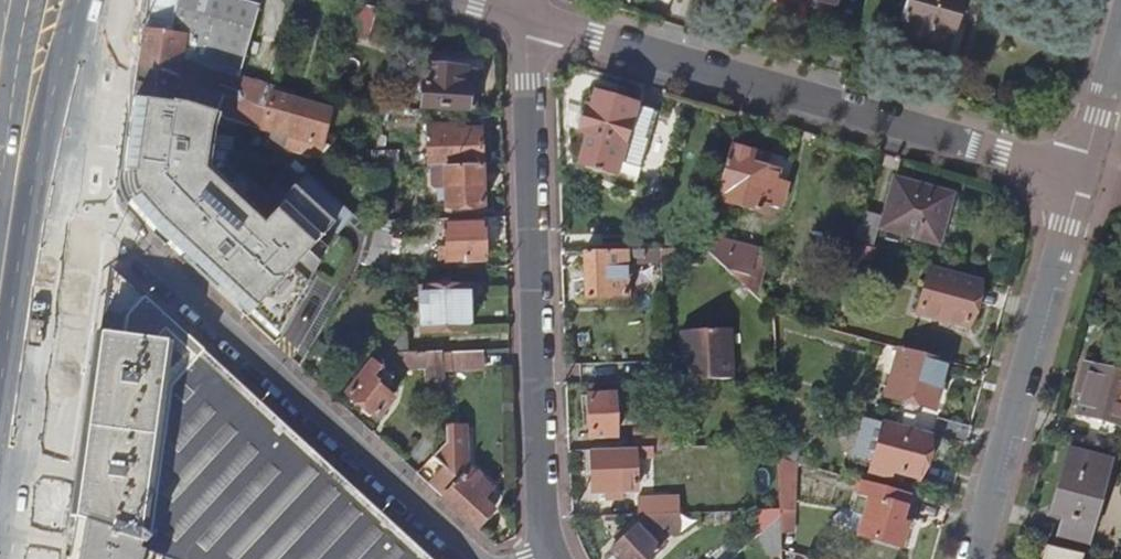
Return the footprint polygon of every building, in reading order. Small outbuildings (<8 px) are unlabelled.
[(203,91),(212,70),(232,78),(239,81),(240,77),(259,8),(233,0),(176,0),(171,35),(142,30),(133,102),(156,107),(172,110),(175,105),(177,80),(203,91)] [(902,17),(907,20),(901,42),(943,53),(949,31),(955,32),(964,0),(906,0),(902,17)] [(471,89),(465,89),(466,68),(424,66),(422,108),(469,110),(469,108),(475,108),(475,92),(471,92),(471,89)] [(203,91),(224,99),(232,78),(212,70),(203,91)] [(232,78),(224,99),(216,118),(221,119),(261,131),(274,89),(240,77),(239,81),(232,78)] [(203,91),(177,80),(175,105),(216,118),(224,99),(203,91)] [(285,153),(285,152),(319,160),(332,149),(326,148),(335,111),(294,99),(295,96),(274,89),(261,131),(261,134),(271,137),(268,149),(285,153)] [(595,93),(591,107),(587,107),(580,131),(589,134),(584,150),(584,168),(591,170),(591,172),(597,174),(598,172),(634,183),(656,111),(595,93)] [(216,118),(175,105),(172,110),(156,107),(133,102),(123,175),(122,184),(123,193),(125,199),(129,206),(138,217),(157,238),(275,346),(321,268),(331,257),(328,254),(343,239),(294,190),(269,218),(271,220),(266,225),(211,171),(221,119),(216,118)] [(481,130),(456,130),(456,124),(431,124),(431,167),(444,167),(456,167),(482,166),(481,130)] [(754,147),(732,141),(716,198),(766,212),(770,201),(780,204),(786,183),(777,180),(780,166),(752,157),(754,147)] [(482,207),(482,166),(456,167),(444,167),(445,208),(482,207)] [(950,186),(918,177),(916,185),(895,180),(882,226),(938,242),(943,224),(940,223),(950,186)] [(882,215),(863,210),(854,242),(873,247),(882,215)] [(446,249),(439,249),(439,263),(484,262),(483,230),(445,230),(446,249)] [(756,249),(706,234),(703,247),(746,286),(756,249)] [(645,258),(644,249),(584,252),(586,300),(627,298),(626,258),(645,258)] [(968,325),(980,282),(929,268),(917,311),(968,325)] [(106,283),(73,522),(110,533),(110,536),(159,552),(158,558),(159,558),(427,558),(119,278),(113,284),(106,283)] [(419,289),(419,306),(413,307),(413,314),(419,315),(419,334),(466,333),(466,313),(473,313),(472,288),(419,289)] [(688,352),(688,380),(733,378),(731,329),(681,331),(682,352),(688,352)] [(376,335),(375,354),(407,353),(406,335),(376,335)] [(933,408),(946,361),(900,348),(887,395),(933,408)] [(482,369),(482,351),(450,352),(450,371),(482,369)] [(426,385),(442,385),(441,352),(407,353),(375,354),(371,354),(371,357),(367,362),(370,365),(347,394),(362,408),(360,411),(370,419),(373,415),(377,419),(394,398),(382,389),(392,377),(387,373),(391,369),(426,371),(426,385)] [(1094,445),(1110,450),(1117,425),(1120,425),(1120,421),(1120,374),(1091,365),(1077,414),(1101,421),(1094,445)] [(613,394),(587,395),(589,439),(615,437),(613,394)] [(938,416),(933,432),(967,442),(972,425),(938,416)] [(862,419),(858,458),(873,459),(877,420),(862,419)] [(921,478),(932,436),(885,423),(872,471),(890,476),(892,470),(921,478)] [(444,470),(429,487),(459,514),(477,530),(491,513),(484,506),(493,494),(492,491),(468,469),(467,470),(465,469),(464,428),(443,428),(444,445),(431,458),(444,470)] [(632,431),(632,449),(653,448),(669,447),(668,429),(632,431)] [(652,456),(653,448),(632,449),(590,450),(592,493),(613,493),(614,499),(622,499),(622,493),(636,492),(635,457),(652,456)] [(1110,462),(1068,450),(1059,482),(1057,482),(1052,498),(1055,499),(1051,513),(1064,517),(1059,534),(1085,542),(1090,525),(1092,525),(1110,462)] [(798,533),(800,460),(780,459),(778,508),(761,507),(760,550),(783,551),(784,532),(798,533)] [(900,522),(908,493),(863,480),(855,509),(866,512),(860,534),(900,546),(907,524),(900,522)] [(637,498),(637,515),(638,515),(665,514),(680,513),(678,497),(637,498)] [(665,514),(638,515),(639,523),(637,526),(634,526),(609,550),(617,558),(649,558),(657,551),(657,547),(663,541),(656,533),(666,532),(665,514)] [(158,558),(159,552),(110,536),(110,533),(73,522),(70,543),(67,558),(157,558),(158,558)] [(1078,555),(1041,546),(1037,558),(1077,558),(1078,555)]
